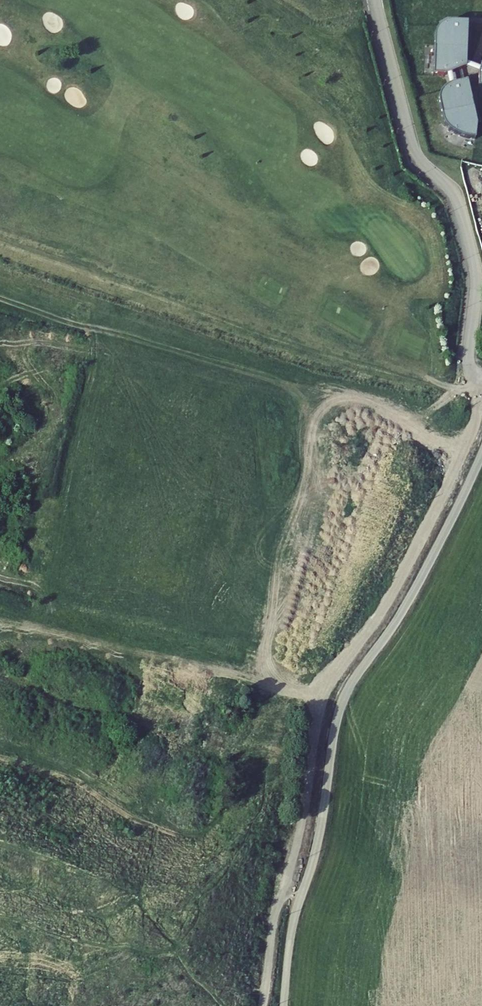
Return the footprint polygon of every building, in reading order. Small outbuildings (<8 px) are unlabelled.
[(466,67),(467,23),(446,23),(443,24),(441,26),(439,28),(437,31),(436,33),(435,36),(435,74),(447,75),(466,67)] [(477,126),(468,82),(454,85),(451,86),(448,87),(445,89),(443,91),(442,94),(440,97),(440,100),(443,117),(445,122),(448,126),(451,130),(455,133),(460,136),(465,137),(475,139),(477,126)]
